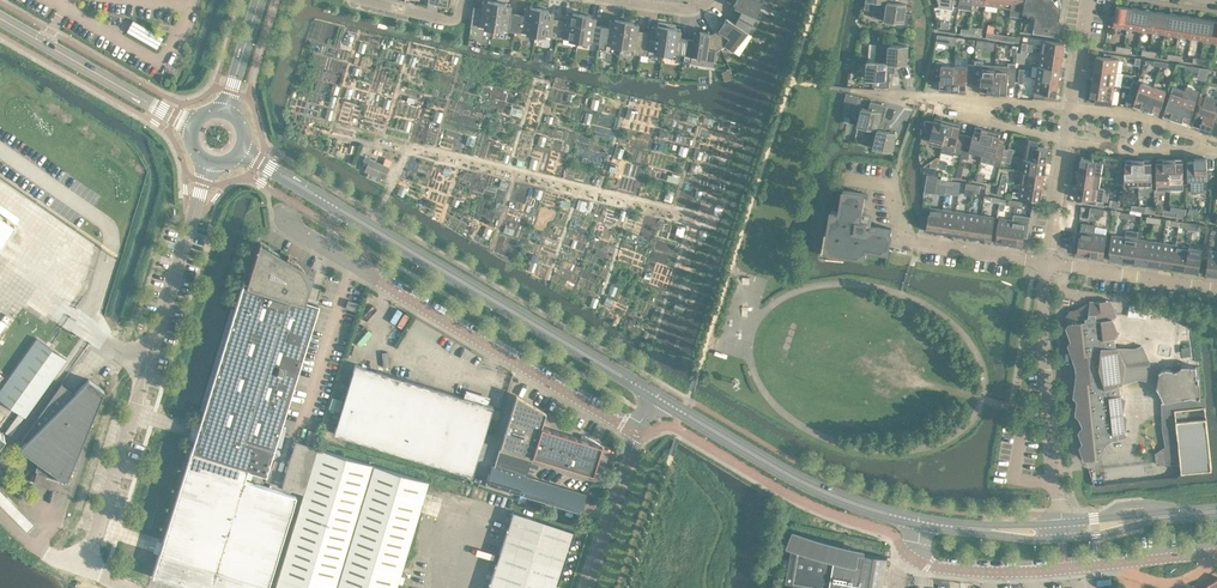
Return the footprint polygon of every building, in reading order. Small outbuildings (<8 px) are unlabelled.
[(448,5),(449,0),(428,0),(427,1),(428,1),(426,7),(436,9),(437,4),(448,6),(448,5)] [(473,10),(470,25),(492,28),(496,2),(487,0),(487,2),(482,1),(480,11),(473,10)] [(761,1),(758,0),(733,0),(733,1),(734,1),(733,5),(744,10),(741,17),(756,26),(760,17),(755,14),(761,1)] [(896,21),(896,20),(903,21),(906,4),(898,3),(898,4),(894,3),(895,2),(880,0),(878,0),(877,0),(875,0),(872,17),(896,21)] [(940,7),(952,8),(953,0),(938,0),(940,7)] [(972,2),(973,0),(959,0),(958,7),(971,9),(972,2)] [(1023,11),(1024,11),(1025,0),(1012,0),(1011,8),(1010,15),(1022,17),(1023,11)] [(1024,11),(1034,13),(1035,15),(1034,26),(1033,33),(1058,37),(1059,29),(1061,18),(1059,18),(1061,5),(1059,5),(1056,0),(1025,0),(1024,11)] [(496,2),(492,28),(513,31),(516,16),(508,15),(510,5),(505,4),(505,3),(496,2)] [(1126,28),(1129,7),(1116,5),(1114,21),(1113,26),(1126,28)] [(516,16),(513,31),(535,34),(539,8),(529,6),(529,8),(524,7),(523,17),(516,16)] [(1126,28),(1139,30),(1142,9),(1129,7),(1126,28)] [(535,34),(556,37),(558,22),(551,21),(552,11),(547,10),(547,9),(539,8),(535,34)] [(1152,32),(1155,11),(1142,9),(1139,30),(1152,32)] [(1152,32),(1165,34),(1168,13),(1155,11),(1152,32)] [(558,22),(556,37),(577,40),(581,14),(572,12),(572,14),(567,13),(565,23),(558,22)] [(1181,15),(1168,13),(1165,34),(1178,36),(1181,15)] [(590,15),(581,14),(577,40),(598,43),(600,28),(593,27),(595,17),(590,16),(590,15)] [(1181,15),(1178,36),(1190,37),(1191,36),(1194,17),(1181,15)] [(716,28),(715,28),(717,30),(713,32),(720,48),(724,45),(733,51),(746,31),(751,34),(756,26),(741,17),(737,24),(726,17),(724,20),(723,19),(716,28)] [(1194,17),(1191,36),(1190,37),(1203,39),(1206,19),(1194,17)] [(598,48),(605,49),(606,44),(620,46),(623,20),(614,18),(614,20),(609,19),(608,29),(600,28),(598,43),(598,48)] [(156,48),(163,37),(133,19),(126,31),(156,48)] [(1203,39),(1216,41),(1216,34),(1216,20),(1206,19),(1203,39)] [(633,48),(633,53),(640,54),(643,34),(636,33),(637,23),(632,22),(632,21),(623,20),(620,46),(633,48)] [(648,51),(662,53),(666,22),(657,21),(657,26),(652,25),(650,35),(643,34),(640,54),(647,55),(648,51)] [(680,28),(675,27),(675,24),(666,22),(662,53),(676,55),(675,60),(682,61),(683,60),(682,60),(685,40),(678,39),(680,28)] [(715,50),(720,48),(713,32),(708,35),(709,32),(699,31),(699,32),(694,31),(693,42),(685,40),(682,60),(683,60),(690,61),(690,57),(714,60),(715,50)] [(936,42),(944,43),(945,35),(937,34),(936,42)] [(1040,52),(1062,55),(1064,42),(1042,39),(1040,52)] [(876,43),(875,60),(875,61),(878,61),(895,62),(895,61),(899,61),(898,63),(906,63),(908,46),(900,45),(876,43)] [(1026,50),(1021,49),(1021,52),(1017,52),(1016,62),(1024,63),(1026,50)] [(1040,52),(1038,65),(1060,68),(1062,55),(1040,52)] [(1096,56),(1094,69),(1116,72),(1118,59),(1096,56)] [(975,64),(973,82),(980,83),(980,93),(993,94),(995,65),(983,64),(983,60),(975,59),(975,64)] [(867,60),(866,78),(873,79),(872,86),(889,87),(890,69),(894,69),(894,70),(895,62),(878,61),(875,61),(875,60),(867,60)] [(952,91),(954,66),(942,65),(942,61),(936,61),(930,79),(939,80),(939,91),(952,91)] [(1008,62),(1008,66),(995,65),(993,94),(1007,95),(1008,85),(1014,85),(1016,63),(1008,62)] [(966,82),(973,82),(975,64),(967,63),(967,67),(954,66),(952,91),(966,92),(966,82)] [(1036,78),(1058,81),(1060,68),(1038,65),(1036,78)] [(1093,78),(1092,81),(1120,86),(1121,86),(1123,73),(1116,72),(1094,69),(1093,78)] [(1058,81),(1036,78),(1033,98),(1045,99),(1046,93),(1056,95),(1058,81)] [(1120,90),(1120,86),(1092,81),(1090,95),(1095,96),(1094,103),(1112,104),(1114,89),(1120,90)] [(1133,106),(1145,110),(1153,86),(1141,82),(1133,106)] [(1153,86),(1145,110),(1158,115),(1166,91),(1153,86)] [(1162,116),(1175,120),(1183,96),(1170,92),(1162,116)] [(1193,123),(1199,126),(1199,128),(1210,132),(1215,118),(1216,119),(1216,99),(1206,95),(1205,97),(1202,105),(1199,104),(1198,106),(1193,123)] [(1200,95),(1196,105),(1198,106),(1199,104),(1202,105),(1205,97),(1200,95)] [(1183,96),(1175,120),(1187,124),(1196,101),(1183,96)] [(857,125),(865,126),(868,127),(868,126),(885,130),(886,123),(886,122),(886,123),(882,122),(886,105),(870,101),(868,108),(862,107),(857,125)] [(926,120),(927,136),(930,137),(929,141),(942,144),(948,120),(935,117),(934,122),(926,120)] [(954,151),(961,153),(966,135),(959,133),(961,123),(948,120),(942,144),(940,152),(953,155),(954,151)] [(884,148),(892,150),(896,133),(888,131),(888,132),(884,131),(885,130),(868,126),(868,127),(865,126),(861,143),(884,149),(884,148)] [(968,159),(969,155),(969,152),(982,155),(988,129),(975,126),(972,136),(966,135),(961,153),(960,157),(968,159)] [(1001,162),(1005,144),(999,142),(1001,132),(988,129),(982,155),(980,162),(1000,166),(1001,162)] [(1027,139),(1024,158),(1046,161),(1048,148),(1037,146),(1039,141),(1026,138),(1026,139),(1027,139)] [(348,143),(346,151),(354,153),(356,145),(348,143)] [(1079,171),(1101,174),(1104,156),(1104,157),(1104,156),(1092,153),(1091,159),(1081,157),(1079,171)] [(364,170),(385,178),(390,167),(369,158),(364,170)] [(1024,158),(1022,170),(1044,174),(1046,161),(1024,158)] [(1182,158),(1169,159),(1170,189),(1183,188),(1182,161),(1182,158)] [(1191,192),(1203,192),(1212,172),(1211,171),(1210,172),(1207,172),(1206,158),(1194,158),(1194,161),(1187,161),(1188,190),(1191,190),(1191,192)] [(1125,185),(1138,184),(1138,159),(1124,160),(1125,185)] [(1138,159),(1138,184),(1152,184),(1151,167),(1151,159),(1138,159)] [(1170,189),(1169,159),(1155,159),(1156,164),(1156,189),(1170,189)] [(924,172),(928,173),(935,174),(936,167),(924,165),(924,172)] [(1022,170),(1020,183),(1042,187),(1044,174),(1022,170)] [(1079,171),(1077,184),(1099,187),(1101,174),(1079,171)] [(938,174),(935,174),(928,173),(927,173),(924,190),(935,192),(938,174)] [(1012,195),(1018,196),(1040,200),(1042,187),(1020,183),(1019,192),(1012,191),(1012,195)] [(939,184),(938,193),(945,194),(946,185),(939,184)] [(1082,198),(1081,201),(1096,204),(1097,200),(1103,201),(1105,188),(1099,187),(1077,184),(1075,197),(1082,198)] [(867,248),(888,251),(892,229),(867,226),(868,221),(867,220),(868,216),(862,215),(865,193),(843,190),(840,211),(831,210),(830,220),(829,220),(827,231),(825,230),(823,248),(827,254),(844,256),(844,253),(866,257),(867,248)] [(926,229),(939,231),(943,209),(930,207),(926,229)] [(1193,217),(1194,213),(1193,210),(1189,208),(1186,215),(1193,217)] [(952,233),(955,211),(943,209),(939,231),(952,233)] [(952,233),(965,235),(968,213),(955,211),(952,233)] [(978,237),(981,215),(968,213),(965,235),(978,237)] [(1015,246),(1022,247),(1023,237),(1027,237),(1030,216),(1013,214),(1012,220),(1009,242),(1016,243),(1015,246)] [(15,225),(0,215),(0,246),(15,225)] [(995,217),(981,215),(978,237),(991,239),(995,217)] [(1009,242),(1012,220),(999,218),(995,243),(1002,244),(1003,241),(1009,242)] [(562,228),(555,226),(553,234),(560,236),(562,228)] [(68,227),(65,231),(91,250),(94,245),(68,227)] [(1093,232),(1080,230),(1080,231),(1077,251),(1076,255),(1083,256),(1083,253),(1090,254),(1093,232)] [(1134,261),(1137,238),(1138,232),(1126,230),(1124,237),(1121,259),(1134,261)] [(1107,234),(1093,232),(1090,254),(1096,255),(1096,258),(1103,259),(1107,234)] [(1115,258),(1121,259),(1124,237),(1111,235),(1108,260),(1114,261),(1115,258)] [(1150,240),(1137,238),(1134,261),(1147,263),(1150,240)] [(1150,240),(1147,263),(1159,265),(1163,242),(1150,240)] [(152,576),(190,587),(267,587),(296,495),(244,479),(247,469),(259,473),(266,475),(266,473),(280,429),(318,306),(316,305),(307,302),(304,301),(306,294),(307,292),(307,289),(308,287),(308,285),(308,283),(307,281),(307,279),(306,277),(305,275),(305,273),(303,271),(302,269),(301,268),(299,266),(297,265),(296,264),(294,263),(292,262),(285,257),(260,242),(259,242),(246,282),(243,281),(234,311),(203,411),(201,418),(198,425),(194,439),(190,452),(163,540),(159,553),(152,576)] [(1172,267),(1176,244),(1163,242),(1159,265),(1172,267)] [(1185,269),(1188,246),(1176,244),(1172,267),(1183,268),(1185,269)] [(1202,248),(1188,246),(1185,269),(1183,268),(1183,271),(1191,272),(1192,270),(1199,271),(1202,248)] [(1216,276),(1216,251),(1209,249),(1206,272),(1213,273),(1212,276),(1216,276)] [(345,307),(357,311),(359,303),(347,300),(345,307)] [(1112,318),(1115,315),(1110,300),(1095,302),(1090,301),(1089,303),(1089,309),(1079,315),(1075,310),(1070,311),(1066,317),(1070,324),(1067,327),(1072,340),(1069,344),(1077,365),(1077,369),(1078,374),(1074,396),(1078,399),(1077,414),(1081,416),(1084,424),(1084,426),(1079,431),(1084,443),(1080,446),(1085,459),(1101,457),(1104,445),(1111,438),(1124,437),(1124,432),(1126,414),(1124,398),(1120,394),(1119,384),(1139,378),(1145,380),(1148,362),(1141,345),(1135,348),(1115,346),(1114,336),(1117,332),(1112,318)] [(1147,318),(1149,306),(1135,304),(1130,303),(1128,315),(1147,318)] [(0,388),(0,399),(25,416),(66,358),(36,337),(0,388)] [(1173,363),(1163,362),(1158,365),(1156,378),(1162,395),(1184,390),(1197,391),(1198,386),(1194,360),(1180,359),(1173,363)] [(471,475),(493,406),(355,364),(333,433),(471,475)] [(33,482),(72,494),(92,427),(91,427),(88,426),(104,389),(88,378),(67,399),(55,391),(62,382),(61,382),(21,438),(22,439),(23,438),(26,440),(19,447),(40,463),(37,472),(36,471),(33,482)] [(488,402),(490,395),(468,388),(466,395),(488,402)] [(602,450),(587,440),(586,440),(582,439),(581,442),(543,427),(548,413),(516,393),(493,466),(491,466),(486,481),(520,492),(525,476),(531,456),(590,478),(602,450)] [(1163,429),(1165,438),(1166,447),(1156,454),(1157,463),(1180,462),(1181,472),(1211,469),(1204,399),(1190,396),(1163,401),(1163,429)] [(427,481),(296,441),(282,487),(304,493),(275,587),(395,587),(427,481)] [(585,495),(525,476),(520,492),(580,510),(585,495)] [(574,531),(512,511),(487,587),(556,587),(574,531)] [(793,587),(882,587),(887,555),(862,551),(863,546),(844,542),(835,539),(821,536),(809,532),(796,527),(789,544),(792,545),(785,582),(794,584),(793,587)] [(781,578),(774,577),(772,587),(780,587),(781,578)] [(1202,587),(1216,587),(1216,578),(1202,587)]
